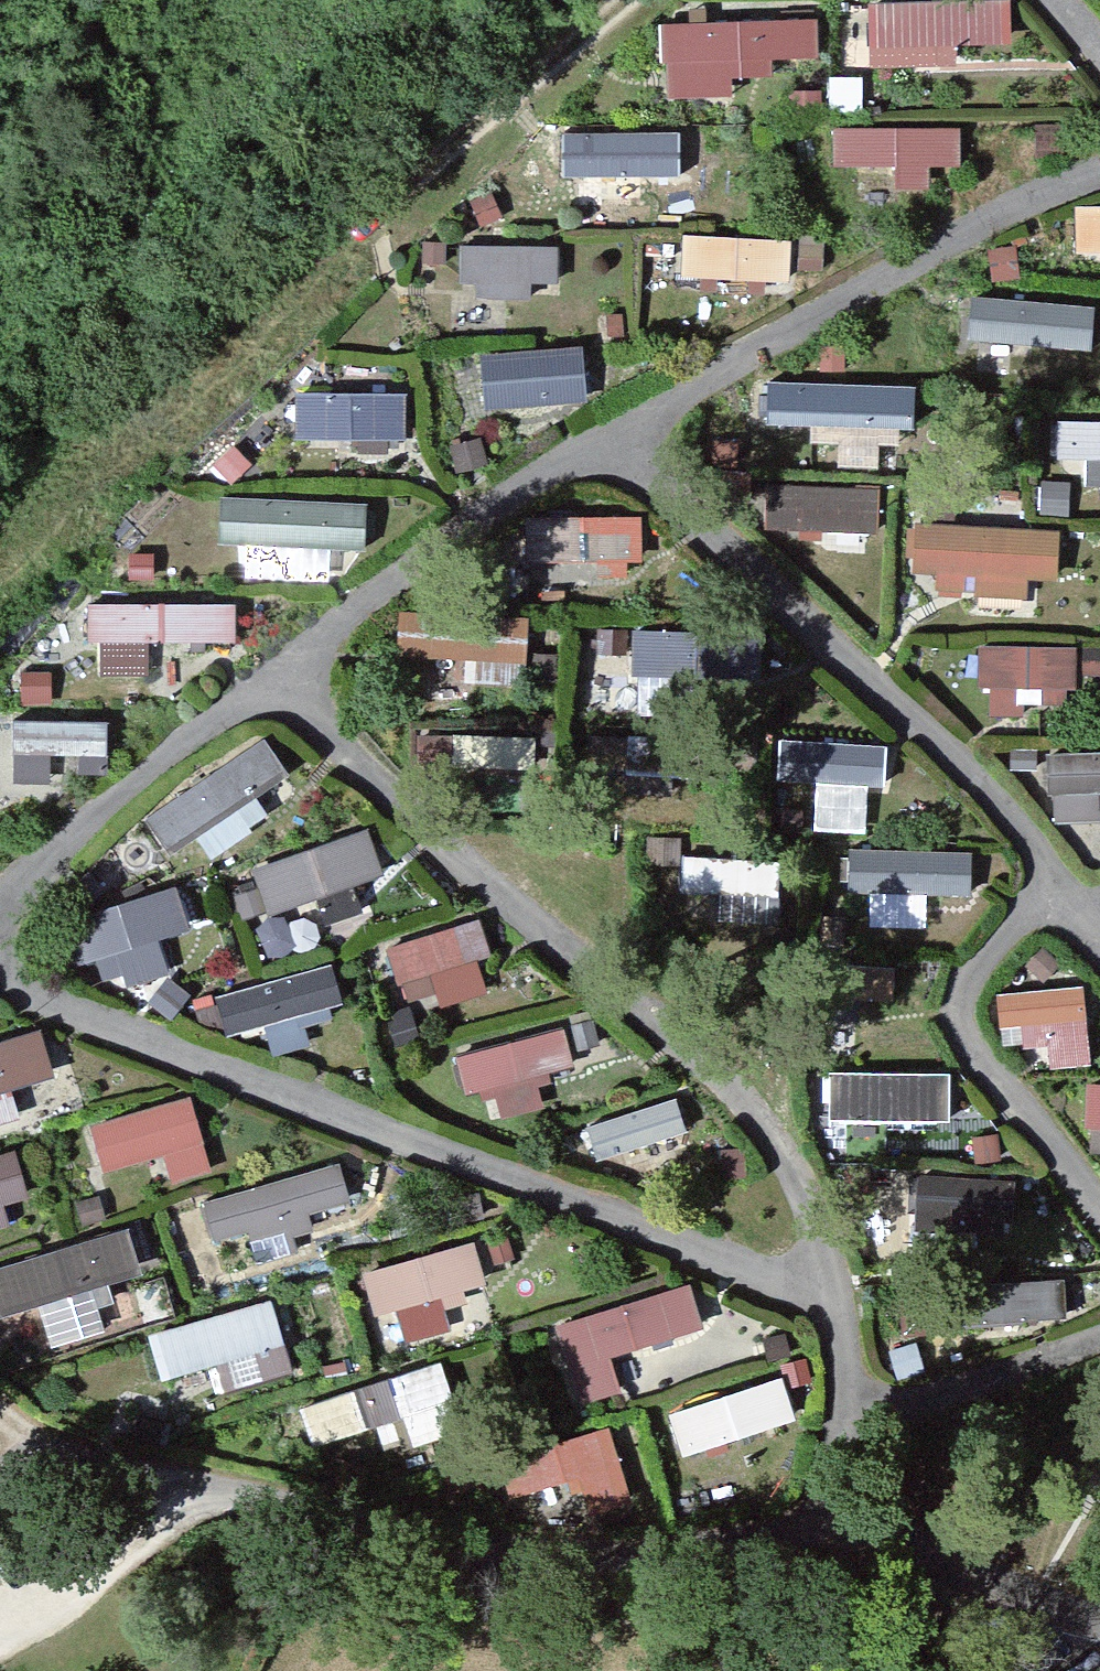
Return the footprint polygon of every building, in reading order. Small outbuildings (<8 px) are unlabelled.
[(970,58),(970,42),(1022,41),(1021,0),(875,0),(876,60),(970,58)] [(674,7),(670,86),(741,89),(742,55),(826,58),(828,13),(674,7)] [(842,116),(841,159),(972,163),(974,120),(842,116)] [(650,196),(649,157),(672,157),(672,121),(579,122),(579,197),(650,196)] [(1084,196),(1085,246),(1099,246),(1099,196),(1084,196)] [(692,274),(801,274),(801,228),(692,228),(692,274)] [(567,239),(470,236),(468,284),(566,286),(567,239)] [(979,336),(1099,341),(1099,293),(981,288),(979,336)] [(489,398),(596,396),(595,339),(488,341),(489,398)] [(924,420),(925,377),(777,372),(776,415),(924,420)] [(300,387),(300,432),(416,430),(415,385),(300,387)] [(1066,462),(1099,462),(1099,412),(1067,412),(1066,462)] [(774,475),(773,523),(889,527),(890,479),(774,475)] [(238,571),(343,570),(342,539),(376,539),(376,489),(237,491),(238,571)] [(535,561),(655,559),(655,507),(534,509),(535,561)] [(929,519),(930,584),(1074,581),(1073,517),(929,519)] [(163,668),(164,636),(248,636),(248,594),(101,594),(101,667),(163,668)] [(407,604),(405,651),(476,654),(475,672),(536,675),(539,609),(407,604)] [(645,684),(768,688),(771,627),(647,623),(645,684)] [(1086,701),(1089,638),(993,634),(991,697),(1086,701)] [(60,746),(119,746),(119,712),(21,713),(22,774),(60,773),(60,746)] [(601,729),(600,767),(672,769),(674,731),(601,729)] [(824,824),(886,826),(890,733),(789,729),(787,775),(826,776),(824,824)] [(265,778),(298,761),(284,735),(153,802),(173,842),(203,826),(215,848),(283,814),(265,778)] [(1058,741),(1059,809),(1099,809),(1099,741),(1058,741)] [(364,876),(395,868),(386,831),(244,867),(263,940),(374,912),(364,876)] [(878,917),(937,920),(939,890),(979,892),(982,843),(860,837),(858,881),(880,882),(878,917)] [(786,913),(789,852),(691,848),(690,879),(723,881),(722,910),(786,913)] [(111,988),(183,963),(171,929),(201,918),(186,876),(84,912),(111,988)] [(414,1007),(504,975),(481,910),(391,942),(414,1007)] [(280,1036),(359,1005),(338,950),(223,995),(237,1030),(272,1016),(280,1036)] [(1099,1049),(1099,1048),(1094,976),(1008,983),(1014,1056),(1099,1049)] [(73,1091),(53,1020),(0,1035),(0,1111),(73,1091)] [(463,1045),(472,1086),(582,1061),(573,1020),(463,1045)] [(956,1110),(958,1065),(836,1059),(834,1104),(956,1110)] [(110,1165),(174,1146),(182,1175),(225,1162),(203,1087),(97,1118),(110,1165)] [(694,1087),(595,1115),(606,1153),(705,1125),(694,1087)] [(42,1196),(25,1140),(0,1148),(0,1209),(42,1196)] [(212,1191),(226,1242),(362,1206),(349,1155),(212,1191)] [(928,1166),(924,1223),(1019,1229),(1023,1172),(928,1166)] [(58,1339),(113,1325),(101,1280),(147,1268),(135,1223),(0,1259),(0,1297),(4,1313),(48,1301),(58,1339)] [(457,1320),(448,1291),(490,1276),(475,1231),(377,1263),(403,1338),(457,1320)] [(698,1272),(559,1318),(586,1397),(628,1383),(618,1352),(714,1319),(698,1272)] [(997,1320),(1083,1317),(1082,1272),(995,1274),(997,1320)] [(238,1354),(246,1380),(306,1361),(284,1290),(156,1329),(170,1374),(238,1354)] [(308,1390),(318,1436),(375,1423),(381,1448),(469,1428),(453,1358),(308,1390)] [(693,1451),(806,1410),(789,1364),(676,1405),(693,1451)] [(517,1438),(526,1519),(640,1506),(631,1426),(517,1438)]
